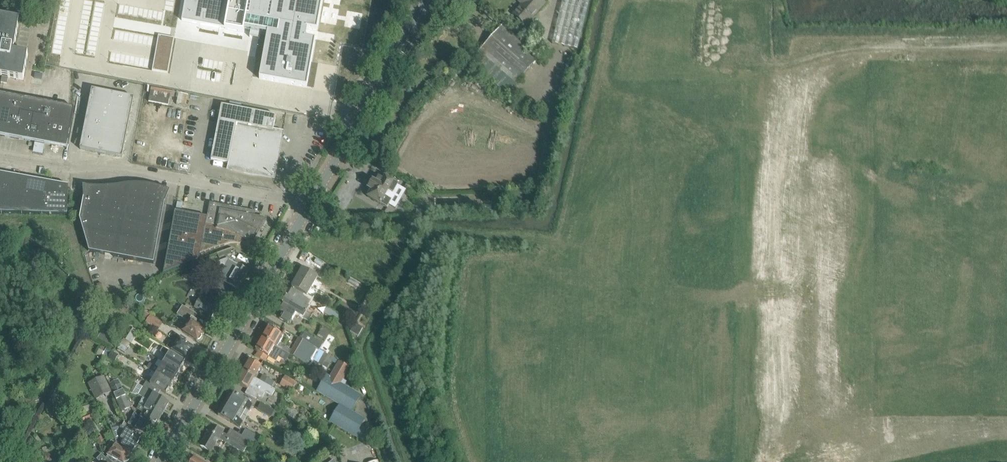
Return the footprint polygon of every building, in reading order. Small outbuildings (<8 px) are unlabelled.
[(182,21),(225,28),(244,32),(244,30),(251,31),(250,35),(260,37),(260,33),(267,34),(259,78),(307,87),(315,39),(306,37),(308,28),(317,30),(322,0),(186,0),(182,21)] [(545,2),(542,0),(520,0),(519,1),(522,4),(513,14),(525,25),(545,2)] [(589,0),(562,0),(552,41),(577,47),(589,0)] [(20,19),(0,16),(0,75),(2,76),(1,82),(7,83),(8,77),(23,79),(28,53),(14,51),(20,19)] [(541,57),(504,24),(480,51),(516,83),(541,57)] [(174,37),(159,35),(153,70),(168,72),(174,37)] [(134,98),(92,89),(80,149),(122,157),(134,98)] [(15,96),(0,94),(0,135),(8,137),(15,96)] [(27,140),(35,100),(15,96),(8,137),(27,140)] [(47,144),(55,104),(35,100),(27,140),(47,144)] [(74,107),(55,104),(47,144),(67,147),(74,107)] [(275,180),(284,131),(274,129),(276,115),(222,105),(211,159),(229,163),(228,166),(227,170),(275,180)] [(45,145),(35,143),(33,153),(43,154),(45,145)] [(9,175),(0,173),(0,213),(2,213),(9,175)] [(22,213),(29,178),(9,175),(2,213),(22,213)] [(373,180),(368,188),(372,190),(368,196),(388,208),(390,205),(396,209),(407,190),(404,189),(398,185),(399,184),(386,177),(384,180),(377,176),(375,181),(373,180)] [(43,214),(48,182),(29,178),(22,213),(43,214)] [(68,215),(68,186),(48,182),(43,214),(68,215)] [(154,263),(166,199),(167,193),(127,186),(125,196),(114,256),(154,263)] [(114,256),(125,196),(85,189),(80,219),(89,251),(114,256)] [(175,210),(163,273),(198,260),(201,253),(229,243),(230,243),(232,243),(233,243),(234,243),(235,243),(236,243),(237,243),(238,243),(239,243),(240,244),(241,242),(239,242),(241,237),(242,238),(246,240),(253,244),(253,243),(252,242),(265,220),(255,218),(256,211),(250,210),(210,202),(207,216),(175,210)] [(228,258),(219,261),(226,266),(223,271),(222,270),(221,272),(222,272),(219,278),(225,282),(221,289),(228,294),(232,296),(234,292),(236,288),(238,289),(249,270),(232,261),(228,258)] [(333,268),(328,265),(324,272),(329,275),(333,268)] [(303,267),(292,287),(308,296),(313,287),(316,289),(322,279),(318,277),(319,276),(303,267)] [(287,295),(285,299),(313,315),(316,310),(310,307),(303,302),(305,297),(291,288),(290,289),(289,290),(287,293),(287,295)] [(195,307),(213,317),(218,308),(200,299),(195,307)] [(280,304),(278,308),(279,310),(278,310),(283,313),(280,318),(290,324),(293,319),(296,314),(309,322),(313,315),(285,299),(282,304),(280,304)] [(183,306),(177,315),(188,322),(183,331),(197,340),(198,339),(200,339),(202,336),(201,334),(205,329),(197,324),(198,322),(194,320),(198,315),(183,306)] [(340,314),(331,309),(327,307),(324,313),(336,320),(337,319),(340,321),(342,316),(340,314)] [(150,315),(145,323),(158,331),(163,323),(150,315)] [(365,328),(356,323),(352,331),(360,336),(365,328)] [(281,334),(269,327),(262,338),(290,355),(291,355),(307,365),(312,357),(328,366),(333,360),(319,352),(320,350),(299,338),(292,350),(280,343),(284,336),(282,335),(282,334),(281,334)] [(303,332),(299,338),(320,350),(324,343),(303,332)] [(176,334),(167,347),(171,350),(187,360),(188,358),(189,358),(191,355),(191,353),(194,348),(186,343),(187,341),(176,334)] [(290,355),(262,338),(256,349),(258,351),(255,356),(266,362),(269,357),(277,362),(279,357),(287,361),(290,355)] [(121,343),(117,348),(125,353),(128,347),(121,343)] [(163,347),(160,351),(167,356),(163,363),(179,372),(180,370),(181,371),(183,368),(182,367),(186,361),(170,352),(163,347)] [(112,351),(108,359),(114,363),(119,355),(112,351)] [(339,361),(335,359),(334,358),(333,360),(338,363),(330,376),(327,374),(316,392),(338,405),(352,413),(353,412),(362,396),(342,383),(350,368),(339,361)] [(262,366),(250,359),(243,371),(255,378),(262,366)] [(163,363),(158,360),(155,366),(150,363),(147,368),(156,374),(157,373),(173,383),(176,377),(177,378),(179,375),(178,374),(179,372),(163,363)] [(260,380),(255,378),(243,371),(237,383),(249,390),(246,394),(255,399),(258,395),(262,397),(265,391),(272,395),(276,390),(265,383),(260,380)] [(157,373),(156,374),(153,379),(149,377),(146,382),(150,384),(162,391),(167,394),(170,388),(171,389),(173,385),(172,385),(173,383),(157,373)] [(263,375),(260,380),(265,383),(268,378),(263,375)] [(104,376),(88,384),(96,400),(112,392),(104,376)] [(285,376),(280,385),(292,392),(298,383),(285,376)] [(117,381),(109,384),(114,394),(123,390),(121,384),(118,385),(117,381)] [(150,384),(146,382),(143,387),(140,392),(139,394),(144,397),(149,400),(165,410),(170,402),(159,395),(162,391),(150,384)] [(123,390),(114,394),(116,400),(126,396),(130,392),(123,390)] [(253,406),(231,393),(225,404),(243,415),(247,410),(250,412),(253,406)] [(129,401),(131,400),(126,396),(116,400),(119,406),(129,401)] [(165,410),(149,400),(144,397),(141,401),(140,404),(145,408),(145,409),(161,417),(165,410)] [(131,407),(129,401),(119,406),(121,412),(131,407)] [(261,403),(257,409),(271,417),(275,411),(261,403)] [(108,404),(102,407),(107,418),(113,415),(108,404)] [(145,408),(140,404),(137,408),(142,411),(140,415),(135,413),(141,420),(144,422),(145,421),(155,427),(161,417),(145,409),(145,408)] [(243,415),(225,404),(218,415),(240,428),(244,422),(240,420),(243,415)] [(366,420),(353,412),(352,413),(338,405),(329,421),(366,443),(372,432),(362,426),(366,420)] [(90,412),(83,416),(86,422),(93,419),(90,412)] [(150,436),(155,427),(145,421),(144,422),(141,420),(135,413),(135,412),(128,424),(136,428),(150,436)] [(142,438),(126,429),(118,424),(111,426),(116,442),(133,452),(142,438)] [(251,441),(242,435),(237,433),(232,429),(228,436),(223,433),(212,426),(200,445),(212,452),(219,439),(244,453),(251,441)] [(246,429),(242,435),(251,441),(256,444),(259,437),(246,429)] [(115,444),(111,442),(108,448),(110,449),(107,455),(108,456),(107,458),(111,461),(126,461),(127,460),(128,461),(129,459),(130,459),(132,456),(131,455),(132,454),(115,444)]
